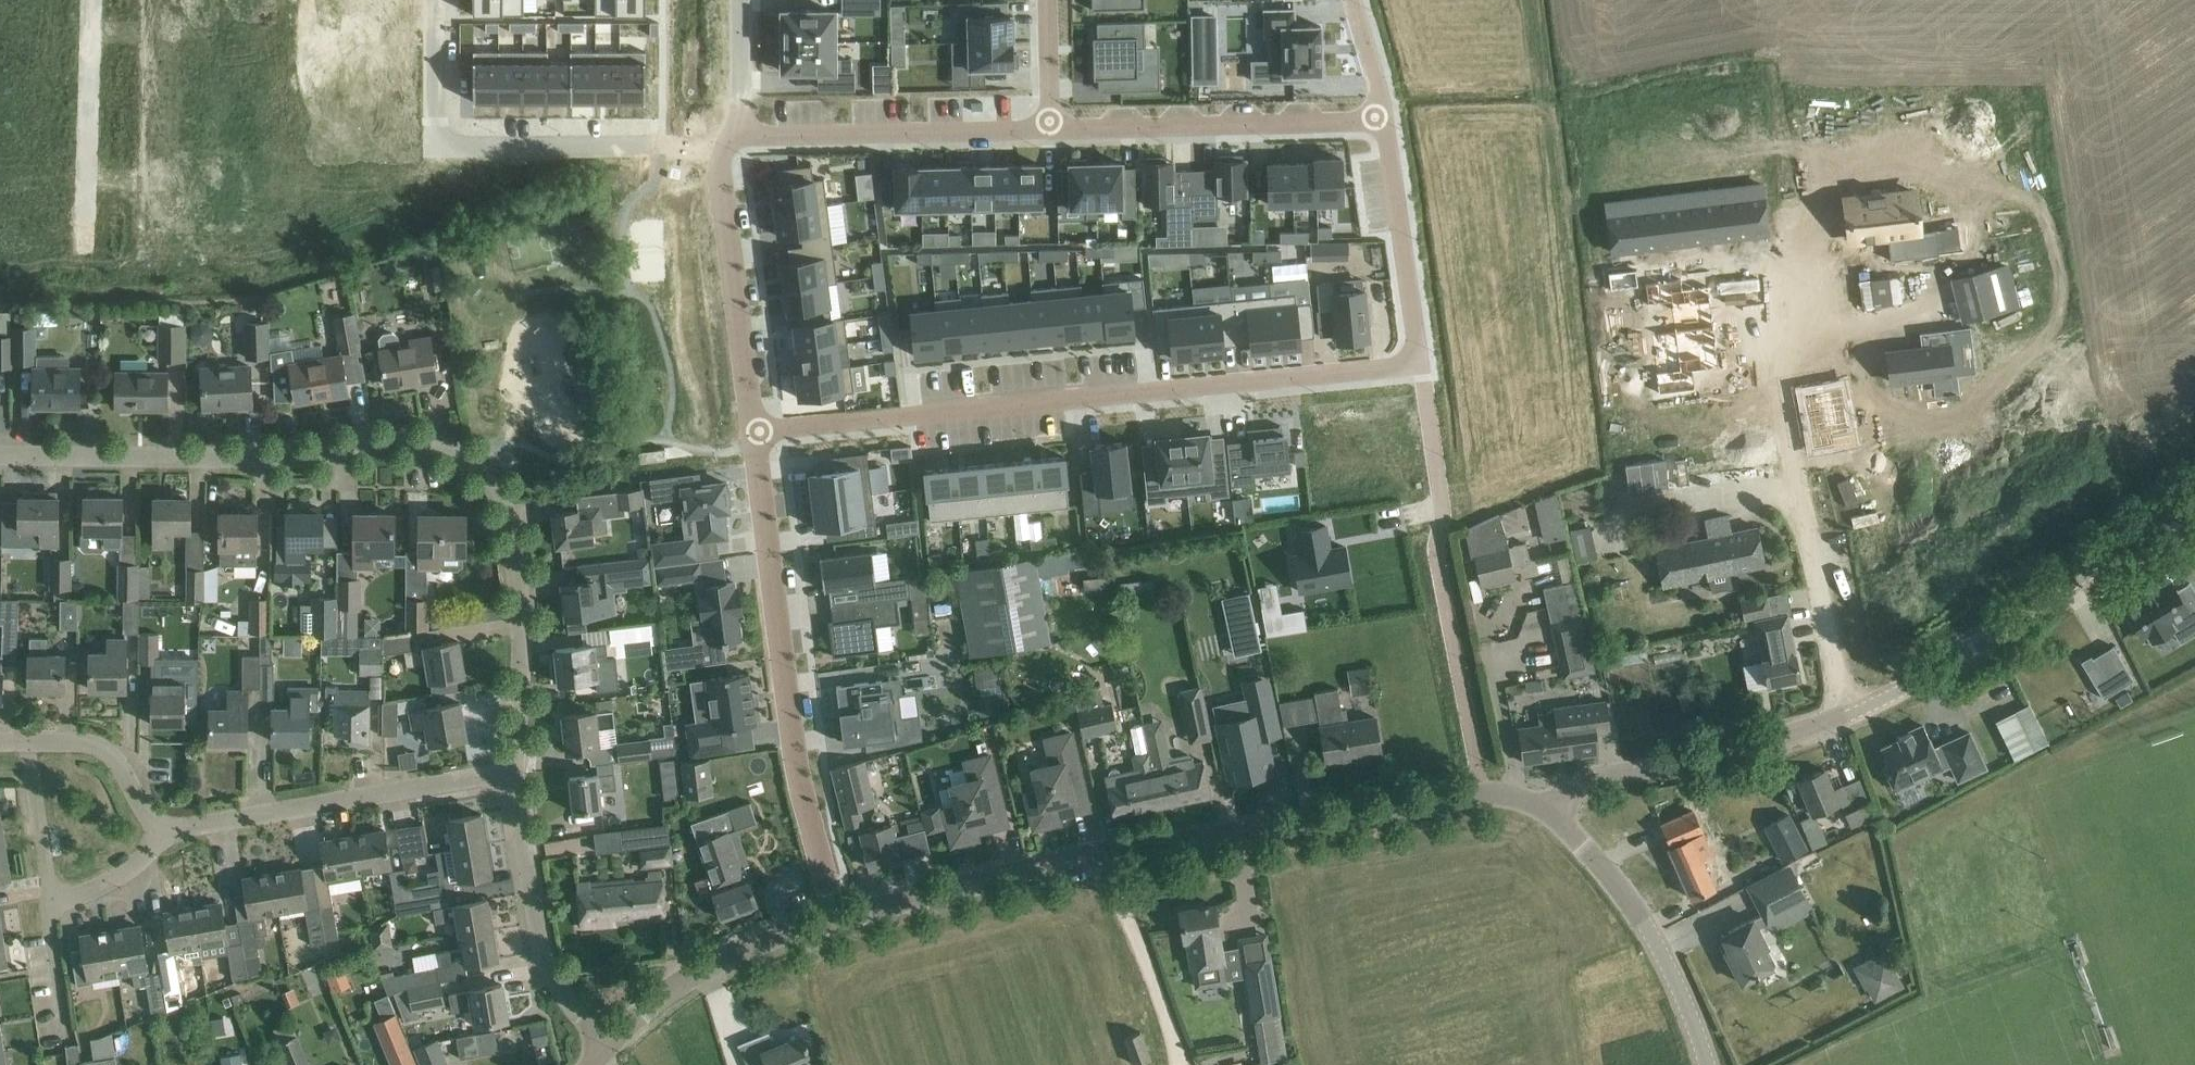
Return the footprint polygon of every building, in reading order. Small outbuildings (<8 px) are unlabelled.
[(473,14),(524,14),(524,0),(473,0),(473,14)] [(595,14),(646,14),(646,0),(595,0),(595,14)] [(844,12),(878,12),(878,0),(844,0),(844,12)] [(1092,9),(1144,8),(1144,0),(1092,0),(1092,9)] [(958,42),(1013,41),(1012,14),(984,15),(984,2),(957,3),(958,41),(958,42)] [(389,7),(320,8),(320,49),(359,49),(359,36),(389,36),(389,28),(393,28),(393,14),(389,14),(389,7)] [(783,19),(778,19),(778,34),(783,34),(783,41),(834,41),(834,11),(816,11),(816,9),(802,9),(802,11),(783,11),(783,19)] [(1294,9),(1265,10),(1266,35),(1283,34),(1284,61),(1271,61),(1271,80),(1296,79),(1306,79),(1306,73),(1322,73),(1322,71),(1321,57),(1322,57),(1321,41),(1321,28),(1321,25),(1318,25),(1294,26),(1294,9)] [(1215,16),(1193,16),(1194,60),(1216,59),(1215,16)] [(1097,22),(1097,37),(1093,37),(1094,79),(1120,78),(1121,91),(1161,90),(1160,69),(1138,69),(1138,46),(1145,46),(1145,21),(1097,22)] [(499,31),(499,22),(486,22),(486,31),(499,31)] [(510,31),(523,31),(523,22),(510,22),(510,31)] [(536,22),(523,22),(523,31),(536,31),(536,22)] [(572,22),(559,22),(559,31),(572,31),(572,22)] [(585,31),(585,22),(572,22),(572,31),(585,31)] [(659,22),(650,22),(650,35),(659,35),(659,22)] [(891,30),(891,43),(905,43),(905,30),(891,30)] [(783,48),(778,48),(778,63),(783,63),(783,71),(802,71),(802,72),(816,72),(816,71),(820,71),(820,87),(853,87),(853,69),(850,69),(850,59),(835,59),(834,41),(783,41),(783,48)] [(952,54),(970,53),(970,85),(985,85),(985,67),(1018,67),(1018,53),(1013,53),(1013,41),(958,42),(958,41),(952,41),(952,54)] [(905,44),(892,44),(892,66),(905,65),(905,44)] [(474,50),(474,100),(499,100),(499,50),(474,50)] [(499,50),(499,100),(523,100),(523,50),(499,50)] [(523,50),(523,100),(548,100),(547,61),(549,61),(549,50),(523,50)] [(571,50),(571,61),(572,61),(572,100),(596,100),(596,50),(571,50)] [(596,50),(596,100),(620,100),(620,50),(596,50)] [(620,50),(620,100),(646,100),(646,50),(620,50)] [(548,61),(548,100),(571,100),(571,101),(572,101),(572,61),(571,61),(549,61),(548,61)] [(342,65),(342,90),(389,90),(389,65),(342,65)] [(890,65),(873,65),(873,92),(890,92),(890,65)] [(342,90),(342,115),(389,115),(389,90),(342,90)] [(1246,159),(1242,159),(1242,155),(1220,156),(1220,160),(1216,160),(1217,169),(1191,169),(1192,219),(1193,219),(1219,218),(1218,196),(1246,195),(1246,159)] [(1193,226),(1193,219),(1192,219),(1191,169),(1173,170),(1173,161),(1164,161),(1164,157),(1146,157),(1146,162),(1144,162),(1145,204),(1167,204),(1167,227),(1193,226)] [(1339,158),(1312,159),(1312,162),(1314,162),(1315,203),(1341,202),(1339,158)] [(1070,168),(1057,168),(1058,208),(1059,219),(1086,218),(1099,218),(1098,207),(1097,207),(1096,163),(1088,163),(1088,159),(1070,159),(1070,168)] [(1122,162),(1096,163),(1097,207),(1098,207),(1122,206),(1123,217),(1137,217),(1136,188),(1123,188),(1122,167),(1122,162)] [(1312,162),(1290,163),(1291,203),(1315,203),(1314,162),(1312,162)] [(1290,163),(1265,164),(1267,204),(1291,203),(1290,163)] [(1042,164),(1018,165),(1019,206),(1043,205),(1042,164)] [(780,183),(772,184),(776,210),(827,203),(824,178),(814,179),(812,165),(778,169),(780,183)] [(994,165),(971,166),(972,207),(971,207),(971,211),(997,210),(996,206),(995,206),(994,165)] [(1019,206),(1018,165),(994,165),(995,206),(996,206),(1019,206)] [(947,166),(921,167),(922,208),(948,207),(947,166)] [(971,166),(947,166),(948,207),(971,207),(972,207),(971,166)] [(922,208),(921,167),(895,168),(896,208),(922,208)] [(1762,183),(1730,187),(1736,237),(1768,233),(1762,183)] [(1730,187),(1699,191),(1706,240),(1736,237),(1730,187)] [(1850,196),(1846,197),(1846,198),(1848,198),(1851,215),(1848,215),(1848,222),(1850,222),(1852,240),(1888,236),(1891,258),(1889,258),(1889,259),(1939,253),(1936,229),(1938,229),(1938,228),(1922,230),(1918,230),(1913,188),(1864,194),(1850,196)] [(858,191),(859,199),(875,197),(874,189),(858,191)] [(1699,191),(1669,195),(1675,244),(1706,240),(1699,191)] [(1669,195),(1637,199),(1644,248),(1675,244),(1669,195)] [(1637,199),(1607,203),(1613,252),(1644,248),(1637,199)] [(827,203),(776,210),(779,236),(801,233),(803,246),(832,242),(827,203)] [(1332,227),(1318,227),(1318,237),(1332,237),(1332,227)] [(1308,231),(1294,232),(1295,242),(1309,242),(1308,231)] [(1294,232),(1280,232),(1280,242),(1295,242),(1294,232)] [(960,234),(949,234),(949,245),(960,245),(960,234)] [(1019,234),(1006,234),(1006,243),(1019,243),(1019,234)] [(1330,239),(1312,240),(1312,258),(1331,258),(1330,239)] [(790,262),(782,263),(786,287),(827,282),(827,283),(837,281),(832,242),(803,246),(788,248),(790,262)] [(1086,245),(1086,256),(1100,256),(1100,245),(1086,245)] [(1114,245),(1100,245),(1100,256),(1115,255),(1114,245)] [(1054,249),(1039,249),(1040,260),(1054,260),(1054,249)] [(1068,249),(1054,249),(1054,260),(1068,260),(1068,249)] [(1004,250),(990,251),(990,262),(1004,261),(1004,250)] [(1018,250),(1004,250),(1004,261),(1018,261),(1018,250)] [(1207,250),(1189,251),(1190,264),(1208,262),(1207,250)] [(1267,261),(1267,250),(1253,250),(1253,261),(1267,261)] [(1282,261),(1281,250),(1267,250),(1267,261),(1282,261)] [(942,262),(956,262),(955,251),(941,252),(942,262)] [(970,251),(955,251),(956,262),(970,262),(970,251)] [(1149,252),(1150,264),(1162,263),(1161,251),(1149,252)] [(932,252),(918,253),(918,263),(932,263),(932,252)] [(882,261),(872,262),(874,276),(884,275),(882,261)] [(443,288),(439,265),(426,267),(430,290),(443,288)] [(1637,268),(1609,272),(1611,289),(1639,286),(1637,268)] [(884,275),(874,276),(875,290),(886,289),(884,275)] [(1142,278),(1102,282),(1103,292),(1105,292),(1109,332),(1108,332),(1108,336),(1135,334),(1132,305),(1145,304),(1142,278)] [(1673,279),(1645,282),(1648,304),(1652,303),(1671,301),(1675,330),(1714,326),(1709,285),(1704,285),(1683,288),(1682,278),(1673,279)] [(827,282),(786,287),(789,312),(796,311),(798,323),(798,324),(832,320),(832,319),(842,318),(837,281),(827,283),(827,282)] [(1334,281),(1317,283),(1320,311),(1335,310),(1338,342),(1369,339),(1367,324),(1371,324),(1369,307),(1366,307),(1364,289),(1335,292),(1334,281)] [(1081,284),(1057,287),(1062,337),(1063,337),(1085,335),(1081,295),(1082,294),(1081,284)] [(1057,287),(1031,289),(1032,300),(1033,299),(1037,341),(1063,338),(1063,337),(1062,337),(1057,287)] [(981,291),(960,293),(960,296),(961,307),(960,307),(965,347),(987,345),(988,345),(984,304),(983,305),(982,294),(981,291)] [(1008,291),(982,294),(983,305),(984,304),(988,345),(987,345),(987,346),(1013,343),(1009,302),(1008,291)] [(1082,294),(1081,295),(1085,335),(1108,332),(1109,332),(1105,292),(1103,292),(1082,294)] [(1295,294),(1271,296),(1276,348),(1301,345),(1300,338),(1314,336),(1311,302),(1296,304),(1295,294)] [(960,296),(935,299),(936,309),(937,309),(941,349),(942,349),(965,347),(960,307),(961,307),(960,296)] [(1248,298),(1233,300),(1237,344),(1251,343),(1252,350),(1276,348),(1271,296),(1248,298)] [(1009,302),(1013,343),(1037,341),(1033,299),(1032,300),(1009,302)] [(1233,300),(1194,304),(1199,356),(1225,353),(1224,345),(1237,344),(1233,300)] [(1194,304),(1153,308),(1158,352),(1172,350),(1173,358),(1199,356),(1194,304)] [(936,309),(911,312),(916,356),(943,353),(942,349),(941,349),(937,309),(936,309)] [(10,367),(10,335),(11,311),(0,311),(0,367),(10,367)] [(20,312),(15,312),(15,321),(27,321),(27,312),(20,312)] [(333,316),(340,351),(360,348),(353,312),(333,316)] [(798,323),(794,324),(798,349),(837,344),(848,342),(845,317),(842,318),(832,319),(832,320),(798,324),(798,323)] [(246,322),(247,357),(269,356),(268,321),(246,322)] [(890,322),(880,324),(882,338),(892,336),(890,322)] [(160,359),(184,360),(184,324),(160,324),(160,359)] [(1660,371),(1656,371),(1659,393),(1694,389),(1695,388),(1693,370),(1715,367),(1719,367),(1714,326),(1675,330),(1675,331),(1680,368),(1660,371)] [(1922,347),(1888,351),(1892,381),(1950,374),(1950,375),(1976,372),(1970,326),(1920,332),(1922,347)] [(36,355),(36,327),(13,327),(13,362),(37,362),(37,367),(34,367),(34,407),(35,407),(35,402),(64,402),(64,407),(80,407),(80,367),(69,367),(69,355),(36,355)] [(436,380),(430,336),(411,339),(412,345),(400,346),(398,335),(393,331),(383,333),(379,338),(386,385),(417,380),(418,382),(436,380)] [(892,336),(882,338),(883,352),(894,350),(892,336)] [(837,344),(798,349),(800,370),(800,373),(840,367),(840,365),(837,344)] [(293,347),(272,351),(272,369),(275,368),(277,399),(291,399),(291,393),(295,393),(296,402),(347,394),(346,383),(344,372),(341,355),(323,358),(295,363),(293,348),(293,347)] [(895,360),(885,361),(886,375),(897,374),(895,360)] [(800,370),(796,371),(800,398),(854,391),(850,364),(840,365),(840,367),(800,373),(800,370)] [(250,365),(202,368),(204,403),(235,401),(236,406),(252,405),(250,365)] [(167,372),(117,372),(117,408),(136,408),(136,404),(164,404),(164,408),(167,408),(167,372)] [(1812,390),(1802,392),(1812,447),(1831,444),(1829,432),(1849,429),(1840,382),(1811,387),(1812,390)] [(1762,396),(1724,403),(1722,392),(1689,396),(1690,398),(1698,397),(1706,438),(1707,438),(1712,466),(1739,461),(1734,433),(1768,427),(1762,396)] [(1237,445),(1227,445),(1231,486),(1256,483),(1255,475),(1291,472),(1289,450),(1287,433),(1283,434),(1282,425),(1257,428),(1258,432),(1248,433),(1248,440),(1236,441),(1237,445)] [(1207,433),(1182,435),(1188,493),(1212,491),(1212,495),(1228,494),(1224,457),(1210,459),(1207,433)] [(1160,464),(1146,465),(1149,501),(1165,500),(1164,496),(1188,493),(1182,435),(1157,438),(1160,464)] [(1131,489),(1126,441),(1091,445),(1094,471),(1080,472),(1084,515),(1102,513),(1100,492),(1131,489)] [(911,446),(891,447),(893,462),(913,459),(913,458),(911,446)] [(1305,450),(1295,451),(1296,465),(1306,464),(1305,450)] [(666,452),(640,455),(641,466),(667,463),(666,452)] [(809,473),(813,500),(872,493),(867,452),(839,455),(841,469),(809,473)] [(1036,459),(1041,509),(1069,507),(1064,456),(1036,459)] [(1041,509),(1036,459),(1009,462),(1014,512),(1041,509)] [(1014,512),(1009,462),(981,464),(986,515),(1014,512)] [(954,467),(959,518),(986,515),(981,464),(954,467)] [(959,518),(954,467),(926,470),(931,520),(959,518)] [(650,478),(653,501),(684,497),(686,515),(698,514),(701,540),(717,538),(726,536),(723,510),(729,510),(728,505),(731,504),(729,486),(726,486),(725,482),(702,485),(700,472),(650,478)] [(644,505),(642,487),(613,491),(615,508),(644,505)] [(20,518),(20,529),(43,530),(43,545),(59,545),(59,518),(59,496),(57,496),(44,496),(44,491),(23,491),(23,496),(20,496),(20,518)] [(872,493),(813,500),(816,527),(848,523),(850,537),(878,533),(872,493)] [(1537,496),(1542,539),(1565,537),(1561,494),(1537,496)] [(121,546),(122,497),(85,496),(85,531),(83,531),(80,535),(81,547),(85,551),(102,551),(105,549),(105,546),(121,546)] [(190,529),(190,497),(155,497),(155,546),(171,546),(171,529),(190,529)] [(604,505),(552,511),(556,546),(595,541),(594,533),(607,531),(604,505)] [(276,560),(276,579),(284,579),(284,582),(304,582),(304,581),(311,581),(312,558),(306,559),(306,545),(322,545),(322,534),(322,517),(322,513),(321,513),(321,508),(305,508),(305,513),(287,513),(287,525),(277,525),(277,560),(276,560)] [(256,565),(256,512),(220,513),(221,565),(256,565)] [(394,553),(394,514),(355,513),(355,566),(372,566),(372,553),(394,553)] [(406,566),(406,600),(407,600),(407,627),(427,627),(428,600),(422,600),(422,566),(438,567),(442,567),(446,570),(459,570),(462,567),(464,567),(464,554),(465,554),(466,515),(420,514),(420,536),(420,551),(420,566),(406,566)] [(1499,514),(1465,528),(1472,557),(1475,556),(1482,584),(1514,577),(1511,566),(1531,561),(1526,542),(1507,547),(1499,514)] [(1708,536),(1655,547),(1663,585),(1709,576),(1711,591),(1732,587),(1729,572),(1765,564),(1757,526),(1732,531),(1728,514),(1705,519),(1708,536)] [(918,518),(904,520),(906,534),(920,532),(918,518)] [(1302,554),(1294,555),(1300,591),(1351,581),(1345,546),(1330,548),(1328,540),(1326,524),(1297,529),(1302,554)] [(1588,525),(1571,529),(1577,560),(1595,556),(1588,525)] [(1056,535),(1043,537),(1045,546),(1058,544),(1056,535)] [(1032,548),(1045,546),(1043,537),(1030,539),(1032,548)] [(693,539),(685,540),(654,544),(657,565),(696,560),(693,539)] [(1003,549),(990,551),(991,559),(1004,557),(1003,549)] [(1089,551),(1085,562),(1092,570),(1103,568),(1107,558),(1100,550),(1089,551)] [(821,556),(820,557),(825,590),(826,589),(826,588),(829,588),(859,584),(862,603),(897,598),(907,597),(911,596),(909,578),(909,576),(889,579),(885,551),(872,552),(872,551),(871,551),(871,552),(822,558),(821,556)] [(990,551),(977,553),(978,561),(991,559),(990,551)] [(942,562),(941,553),(928,555),(929,563),(942,562)] [(1053,573),(1049,553),(1035,556),(1039,576),(1053,573)] [(957,569),(957,570),(966,568),(981,654),(1051,641),(1039,576),(1035,556),(957,569)] [(653,582),(650,557),(609,562),(611,577),(613,591),(620,590),(620,585),(653,582)] [(52,559),(51,587),(54,587),(54,599),(70,599),(70,595),(70,582),(70,559),(52,559)] [(657,565),(654,565),(657,585),(703,579),(700,559),(696,560),(657,565)] [(138,563),(120,563),(120,596),(138,596),(138,563)] [(149,564),(138,563),(138,596),(149,596),(149,564)] [(203,569),(188,569),(188,600),(203,600),(203,569)] [(587,630),(586,615),(615,611),(613,591),(611,577),(562,582),(568,632),(587,630)] [(928,580),(932,598),(943,595),(939,578),(928,580)] [(360,606),(360,580),(341,580),(341,637),(349,637),(357,637),(357,636),(358,606),(360,606)] [(729,640),(742,639),(738,615),(743,614),(739,587),(735,588),(734,581),(704,585),(705,592),(700,592),(704,619),(708,618),(711,641),(664,647),(667,669),(728,661),(725,643),(729,642),(729,640)] [(1545,588),(1551,620),(1583,615),(1575,582),(1545,588)] [(2152,639),(2174,626),(2171,622),(2187,613),(2194,626),(2194,590),(2190,582),(2176,591),(2170,582),(2160,588),(2158,585),(2143,594),(2145,597),(2126,608),(2129,612),(2126,614),(2133,626),(2136,624),(2145,638),(2149,635),(2152,639)] [(930,616),(927,594),(911,596),(914,618),(930,616)] [(1739,600),(1743,620),(1771,615),(1767,594),(1739,600)] [(313,603),(313,634),(335,634),(335,598),(313,597),(313,603)] [(251,630),(251,632),(268,632),(270,632),(269,602),(269,598),(251,598),(251,630)] [(861,603),(853,604),(855,619),(829,622),(833,656),(879,650),(876,626),(900,623),(897,598),(861,603)] [(78,629),(78,600),(62,600),(61,629),(78,629)] [(139,632),(139,600),(124,600),(124,632),(139,632)] [(1251,601),(1230,606),(1240,653),(1261,648),(1251,601)] [(1304,608),(1263,615),(1267,636),(1308,629),(1304,608)] [(1755,620),(1768,684),(1801,678),(1787,613),(1755,620)] [(1583,615),(1551,620),(1556,643),(1587,636),(1583,615)] [(16,649),(16,618),(0,618),(0,648),(16,649)] [(663,643),(661,624),(610,629),(612,644),(650,640),(651,644),(663,643)] [(418,630),(383,636),(382,654),(404,651),(407,666),(428,663),(430,680),(464,674),(458,640),(420,646),(418,630)] [(140,663),(158,663),(158,633),(140,633),(140,663)] [(268,635),(260,635),(260,655),(260,688),(274,687),(274,663),(271,663),(272,645),(275,645),(275,635),(268,635)] [(349,637),(349,646),(360,647),(359,674),(382,675),(382,654),(383,636),(360,636),(357,636),(357,637),(349,637)] [(1587,636),(1556,643),(1564,678),(1595,671),(1587,636)] [(48,638),(31,637),(31,655),(30,655),(29,688),(64,689),(64,656),(48,656),(48,638)] [(126,689),(126,638),(111,638),(111,652),(91,652),(91,689),(126,689)] [(557,665),(552,665),(554,680),(559,680),(559,683),(596,679),(598,691),(620,688),(616,656),(616,655),(608,656),(607,645),(606,644),(587,646),(587,645),(586,645),(577,646),(556,648),(557,665)] [(2091,655),(2081,661),(2103,698),(2134,679),(2113,645),(2093,657),(2091,655)] [(1620,653),(1604,656),(1606,669),(1623,666),(1623,665),(1620,653)] [(260,655),(243,655),(243,688),(260,688),(260,655)] [(1110,663),(1115,687),(1132,683),(1126,660),(1110,663)] [(1003,665),(976,669),(979,688),(981,687),(981,694),(1006,691),(1003,665)] [(1347,669),(1351,695),(1373,691),(1368,666),(1347,669)] [(696,722),(686,723),(691,756),(736,749),(733,728),(752,725),(757,724),(749,672),(706,678),(712,719),(696,722)] [(185,723),(185,676),(151,676),(151,724),(185,723)] [(837,685),(844,744),(866,741),(867,750),(923,739),(920,715),(901,717),(898,693),(888,694),(888,693),(884,693),(882,680),(837,685)] [(1253,716),(1219,723),(1220,729),(1219,729),(1219,730),(1220,730),(1228,767),(1229,767),(1232,781),(1239,779),(1266,773),(1272,772),(1268,752),(1265,737),(1279,734),(1274,713),(1267,680),(1246,685),(1249,698),(1253,716)] [(326,686),(326,718),(335,718),(335,732),(350,732),(350,741),(369,741),(369,719),(370,697),(370,690),(339,690),(339,686),(326,686)] [(1103,704),(1099,686),(1073,691),(1083,736),(1117,728),(1112,702),(1103,704)] [(1200,686),(1179,691),(1185,720),(1207,716),(1200,686)] [(319,709),(319,688),(290,688),(290,708),(273,708),(273,741),(309,741),(309,709),(319,709)] [(1379,754),(1381,754),(1375,716),(1349,721),(1347,708),(1341,709),(1338,688),(1314,692),(1315,696),(1279,702),(1284,725),(1319,719),(1327,763),(1355,758),(1354,756),(1378,752),(1379,754)] [(2127,690),(2115,697),(2120,705),(2132,697),(2127,690)] [(247,741),(247,692),(230,692),(230,710),(211,710),(211,741),(247,741)] [(398,700),(398,713),(406,711),(411,710),(426,708),(424,695),(415,697),(398,700)] [(1079,723),(1073,698),(1063,700),(1068,726),(1079,723)] [(1606,699),(1561,705),(1563,723),(1569,722),(1570,727),(1575,726),(1576,735),(1573,735),(1573,737),(1566,738),(1566,741),(1561,741),(1562,747),(1561,747),(1562,756),(1599,752),(1597,733),(1610,731),(1606,699)] [(397,735),(398,700),(382,700),(382,734),(397,735)] [(426,708),(411,710),(413,725),(426,723),(429,742),(433,742),(434,747),(451,744),(450,739),(466,736),(460,702),(426,708)] [(1563,723),(1561,705),(1554,706),(1554,710),(1537,712),(1539,724),(1519,727),(1524,762),(1562,756),(1561,747),(1562,747),(1561,741),(1566,741),(1566,738),(1573,737),(1573,735),(1576,735),(1575,726),(1570,727),(1569,722),(1563,723)] [(2012,713),(2032,751),(2048,743),(2029,705),(2012,713)] [(615,726),(613,710),(563,715),(565,732),(561,733),(559,736),(560,746),(563,749),(567,749),(567,751),(577,749),(577,751),(582,751),(582,749),(599,747),(597,728),(615,726)] [(1162,719),(1142,723),(1149,752),(1151,751),(1154,766),(1153,766),(1162,806),(1211,795),(1207,774),(1204,760),(1195,762),(1194,757),(1188,754),(1172,757),(1171,760),(1162,719)] [(1899,740),(1881,748),(1889,764),(1884,766),(1895,790),(1897,789),(1905,805),(1923,797),(1915,781),(1917,780),(1915,776),(1939,766),(1941,769),(1943,768),(1940,763),(1948,759),(1958,780),(1986,768),(1970,732),(1942,745),(1943,747),(1935,750),(1923,725),(1908,732),(1897,737),(1899,740)] [(1038,789),(1025,792),(1034,828),(1059,822),(1058,816),(1070,813),(1089,809),(1085,791),(1071,732),(1046,738),(1052,764),(1033,768),(1038,789)] [(617,743),(612,743),(613,746),(614,760),(652,756),(676,753),(674,736),(650,739),(617,743)] [(415,751),(399,753),(401,768),(418,766),(415,751)] [(1108,776),(1105,776),(1114,817),(1162,806),(1153,766),(1154,766),(1151,751),(1131,755),(1134,770),(1122,773),(1119,769),(1115,768),(1111,769),(1109,771),(1108,776)] [(943,804),(921,810),(927,832),(948,827),(953,845),(978,838),(976,832),(989,829),(1008,824),(1003,807),(990,755),(965,761),(970,780),(951,784),(956,805),(944,808),(943,804)] [(675,757),(663,759),(665,769),(676,767),(675,757)] [(682,763),(686,797),(714,794),(710,759),(682,763)] [(875,804),(864,760),(832,768),(846,826),(861,822),(857,808),(875,804)] [(591,774),(570,777),(574,811),(595,809),(602,808),(600,790),(616,789),(614,772),(612,761),(597,762),(598,773),(591,774)] [(1833,789),(1825,769),(1798,780),(1813,814),(1842,802),(1852,825),(1877,815),(1861,777),(1833,789)] [(1711,852),(1692,809),(1662,823),(1672,846),(1669,847),(1691,897),(1714,886),(1701,857),(1711,852)] [(694,823),(691,823),(699,849),(698,849),(715,898),(722,919),(759,906),(752,885),(744,865),(742,866),(730,832),(736,830),(730,810),(694,823)] [(1808,849),(1789,812),(1763,826),(1782,862),(1808,849)] [(449,819),(454,848),(487,842),(482,813),(449,819)] [(627,828),(620,828),(622,849),(638,847),(670,843),(667,823),(627,828)] [(892,824),(861,832),(864,846),(870,867),(901,859),(900,856),(895,837),(895,834),(900,833),(897,823),(892,824)] [(1819,823),(1804,829),(1812,849),(1827,842),(1819,823)] [(402,859),(416,856),(410,825),(396,827),(402,859)] [(385,830),(353,835),(360,871),(391,866),(385,830)] [(360,871),(353,835),(321,841),(327,877),(360,871)] [(454,848),(459,878),(492,873),(487,842),(454,848)] [(670,843),(638,847),(640,866),(672,863),(670,843)] [(11,880),(6,850),(0,851),(0,882),(11,880)] [(1790,863),(1746,886),(1761,915),(1766,923),(1771,932),(1814,910),(1790,863)] [(300,868),(273,873),(279,910),(307,905),(300,868)] [(403,868),(391,870),(396,901),(409,899),(406,886),(404,872),(403,868)] [(661,870),(649,871),(649,876),(577,883),(581,926),(666,919),(661,870)] [(252,919),(239,921),(242,941),(244,955),(248,976),(262,970),(259,952),(258,946),(263,945),(265,938),(265,934),(268,934),(264,913),(279,910),(273,873),(244,878),(247,894),(251,915),(252,919)] [(428,896),(454,891),(451,874),(429,878),(430,882),(406,886),(409,899),(428,896)] [(320,908),(325,939),(339,937),(330,884),(318,886),(321,908),(320,908)] [(409,899),(396,901),(398,913),(430,908),(428,896),(409,899)] [(461,933),(492,927),(487,898),(433,907),(436,922),(459,919),(461,933)] [(221,903),(193,908),(199,944),(227,940),(221,903)] [(1215,904),(1180,910),(1185,940),(1187,940),(1192,966),(1193,966),(1196,986),(1209,984),(1226,981),(1225,979),(1220,949),(1218,935),(1220,934),(1218,926),(1215,904)] [(172,954),(158,956),(161,972),(164,990),(179,988),(175,965),(202,961),(199,944),(193,908),(165,912),(172,954)] [(325,941),(325,939),(320,908),(305,910),(310,944),(325,941)] [(1766,923),(1761,915),(1755,918),(1754,917),(1722,934),(1729,948),(1725,950),(1742,983),(1774,966),(1773,965),(1776,963),(1768,948),(1770,947),(1759,927),(1766,923)] [(393,945),(388,922),(370,929),(374,949),(393,945)] [(140,925),(111,930),(118,972),(132,970),(135,987),(147,985),(151,1011),(167,1009),(164,990),(161,972),(147,974),(146,968),(147,968),(140,925)] [(440,978),(440,979),(442,979),(442,980),(468,975),(466,963),(498,958),(492,927),(461,933),(463,947),(439,951),(442,964),(382,977),(389,994),(394,992),(409,985),(440,978)] [(92,977),(118,972),(111,930),(82,935),(84,948),(71,950),(77,985),(91,983),(90,977),(92,977)] [(242,941),(227,944),(233,978),(248,976),(244,955),(242,941)] [(1269,952),(1241,957),(1252,1020),(1254,1019),(1261,1063),(1287,1057),(1279,1016),(1280,1015),(1269,952)] [(1904,986),(1886,952),(1873,959),(1872,957),(1853,967),(1865,989),(1867,988),(1874,1002),(1904,986)] [(409,985),(394,992),(408,1027),(422,1021),(416,1007),(424,1006),(444,1002),(440,979),(440,978),(409,985)] [(508,1018),(502,983),(451,992),(454,1011),(474,1008),(477,1024),(508,1018)] [(294,987),(281,993),(287,1007),(300,1002),(294,987)] [(373,1022),(392,1064),(414,1064),(418,1064),(396,1012),(382,1018),(373,1022)] [(288,1064),(310,1064),(291,1022),(273,1029),(288,1064)] [(738,1044),(746,1064),(813,1064),(806,1047),(808,1046),(807,1042),(804,1043),(801,1035),(774,1047),(768,1031),(738,1044)] [(1135,1064),(1151,1058),(1141,1031),(1125,1037),(1135,1064)] [(112,1032),(100,1037),(94,1038),(98,1059),(81,1062),(81,1064),(117,1064),(112,1032)] [(477,1032),(456,1036),(460,1058),(481,1054),(477,1032)] [(438,1039),(416,1048),(423,1064),(448,1064),(438,1039)] [(223,1064),(242,1064),(240,1052),(222,1055),(223,1064)]
